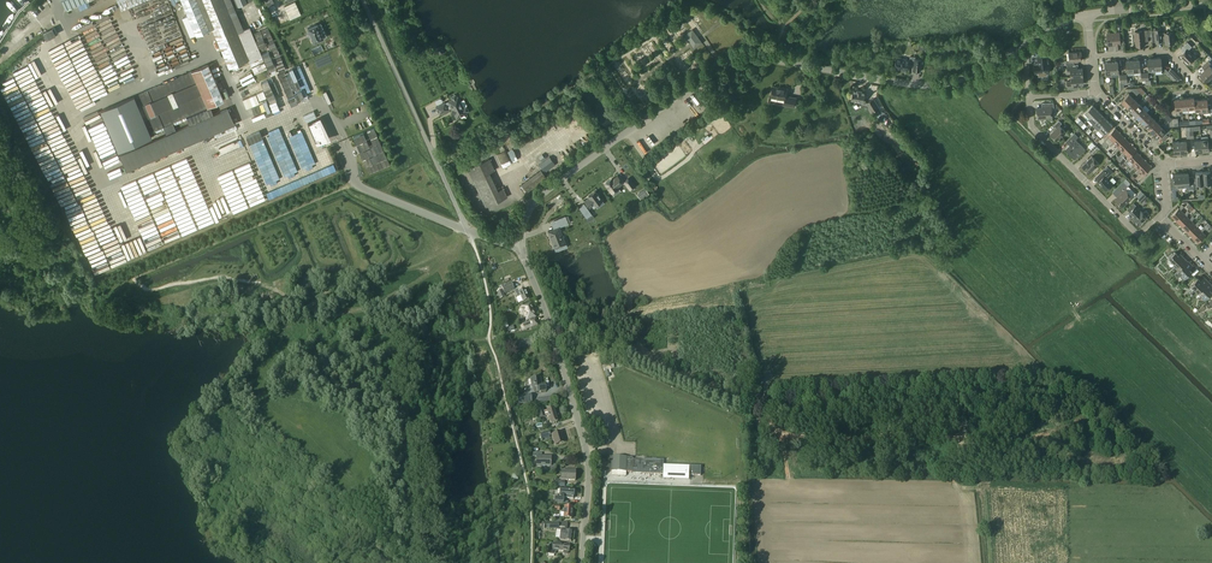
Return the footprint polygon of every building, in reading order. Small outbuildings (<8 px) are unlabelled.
[(66,10),(89,0),(90,4),(99,0),(62,0),(66,10)] [(122,9),(142,0),(118,0),(122,9)] [(196,35),(212,28),(229,68),(249,59),(255,73),(267,68),(250,27),(243,30),(234,8),(252,1),(251,0),(181,0),(196,35)] [(317,24),(308,28),(310,33),(311,37),(312,37),(314,42),(323,38),(317,24)] [(53,27),(44,32),(47,39),(56,34),(53,27)] [(1144,36),(1148,35),(1147,29),(1144,30),(1135,31),(1136,46),(1145,45),(1144,36)] [(1165,44),(1175,43),(1174,31),(1164,32),(1165,33),(1162,33),(1162,29),(1154,29),(1155,41),(1163,41),(1162,40),(1165,40),(1165,44)] [(692,30),(685,35),(689,40),(696,35),(692,30)] [(1116,47),(1121,47),(1121,45),(1120,32),(1108,33),(1109,45),(1116,45),(1116,47)] [(1189,64),(1195,58),(1188,50),(1192,46),(1187,42),(1181,49),(1184,52),(1180,55),(1189,64)] [(441,47),(436,49),(440,56),(444,53),(441,47)] [(1074,61),(1082,60),(1081,51),(1069,52),(1069,61),(1066,61),(1066,65),(1074,65),(1074,61)] [(909,70),(910,63),(914,63),(915,58),(915,57),(910,56),(910,60),(902,59),(902,58),(897,57),(897,58),(896,58),(895,68),(909,70)] [(1048,63),(1047,63),(1046,56),(1037,57),(1038,64),(1034,64),(1035,73),(1036,73),(1036,74),(1037,75),(1040,75),(1041,74),(1041,73),(1049,72),(1048,63)] [(915,58),(914,63),(913,70),(920,71),(922,59),(915,58)] [(1204,69),(1199,74),(1207,82),(1211,77),(1211,67),(1210,65),(1211,64),(1208,60),(1202,66),(1204,69)] [(166,134),(120,154),(127,171),(235,124),(228,108),(176,130),(173,122),(207,107),(224,100),(209,64),(139,94),(154,130),(153,130),(154,133),(164,129),(166,134)] [(1067,73),(1070,73),(1071,77),(1079,76),(1083,76),(1083,68),(1078,69),(1078,64),(1074,65),(1066,65),(1067,73)] [(290,72),(302,99),(308,96),(296,69),(290,72)] [(1083,76),(1079,76),(1071,77),(1071,81),(1067,81),(1067,89),(1076,89),(1076,84),(1084,83),(1083,76)] [(797,97),(786,95),(788,89),(783,88),(773,87),(771,97),(784,99),(783,105),(795,107),(797,97)] [(860,104),(860,102),(864,103),(866,93),(862,92),(862,91),(858,90),(857,91),(853,91),(851,100),(855,101),(854,103),(860,104)] [(723,97),(724,96),(728,103),(732,101),(726,91),(721,94),(723,97)] [(1121,101),(1126,106),(1134,98),(1129,93),(1121,101)] [(467,106),(463,108),(457,97),(455,94),(450,97),(452,100),(449,102),(448,100),(435,107),(439,114),(448,109),(451,107),(457,118),(465,113),(465,112),(469,110),(467,106)] [(134,96),(101,110),(115,144),(118,152),(152,138),(149,132),(134,96)] [(1126,106),(1130,110),(1138,102),(1134,98),(1126,106)] [(1202,113),(1211,112),(1211,110),(1211,104),(1208,104),(1207,98),(1201,99),(1202,110),(1202,113)] [(258,123),(304,105),(302,99),(255,117),(258,123)] [(873,99),(866,103),(872,112),(879,108),(873,99)] [(1044,103),(1045,108),(1037,109),(1037,119),(1041,119),(1041,120),(1044,120),(1044,119),(1052,118),(1052,108),(1054,107),(1053,102),(1044,103)] [(1130,110),(1135,115),(1143,107),(1138,102),(1130,110)] [(701,122),(704,126),(730,107),(726,103),(701,122)] [(1097,110),(1092,105),(1085,112),(1090,117),(1097,110)] [(1135,115),(1139,119),(1147,111),(1143,107),(1135,115)] [(1095,122),(1095,123),(1102,115),(1097,110),(1090,117),(1088,119),(1093,124),(1095,122)] [(1139,119),(1144,124),(1152,116),(1147,111),(1139,119)] [(1102,115),(1095,123),(1095,122),(1093,124),(1098,130),(1108,120),(1102,115)] [(1144,124),(1149,129),(1157,121),(1152,116),(1144,124)] [(1075,120),(1081,126),(1084,123),(1078,117),(1075,120)] [(319,119),(312,122),(319,139),(315,141),(316,143),(320,141),(327,138),(319,119)] [(1054,125),(1057,128),(1050,134),(1057,141),(1066,132),(1059,125),(1062,123),(1059,120),(1054,125)] [(1113,126),(1108,120),(1098,130),(1103,135),(1105,133),(1113,126)] [(1149,129),(1153,133),(1161,125),(1157,121),(1149,129)] [(1163,124),(1161,125),(1153,133),(1158,138),(1159,137),(1161,139),(1161,138),(1166,133),(1169,131),(1169,130),(1163,124)] [(1121,134),(1115,128),(1107,136),(1108,136),(1104,140),(1106,141),(1109,138),(1113,141),(1121,134)] [(282,130),(268,135),(283,177),(297,172),(282,130)] [(290,136),(302,169),(307,167),(307,169),(314,167),(313,164),(315,163),(303,131),(290,136)] [(1066,141),(1070,145),(1065,150),(1075,160),(1085,149),(1075,139),(1078,137),(1074,133),(1066,141)] [(1121,134),(1113,141),(1113,142),(1110,145),(1111,146),(1114,143),(1118,147),(1126,139),(1121,134)] [(264,138),(257,141),(273,181),(280,179),(264,138)] [(1126,139),(1118,147),(1115,150),(1116,152),(1120,149),(1123,152),(1131,144),(1126,139)] [(248,161),(253,176),(266,171),(256,142),(247,145),(252,159),(248,161)] [(1098,147),(1095,144),(1089,151),(1092,154),(1098,147)] [(1131,144),(1123,152),(1124,152),(1120,156),(1122,157),(1125,154),(1129,157),(1128,158),(1137,150),(1131,144)] [(513,162),(519,159),(513,148),(508,150),(513,162)] [(497,153),(502,166),(511,163),(506,150),(497,153)] [(1137,150),(1128,158),(1128,159),(1125,162),(1126,163),(1130,160),(1133,164),(1141,156),(1136,151),(1137,150)] [(556,164),(549,156),(539,164),(545,173),(556,164)] [(1089,174),(1100,164),(1092,156),(1082,166),(1089,174)] [(1141,156),(1133,164),(1130,167),(1131,169),(1135,165),(1139,169),(1146,161),(1141,156)] [(495,170),(489,158),(468,169),(486,207),(507,197),(503,188),(498,190),(489,172),(495,170)] [(158,159),(151,162),(156,176),(163,173),(158,159)] [(1140,171),(1144,175),(1152,167),(1146,161),(1139,169),(1135,173),(1137,174),(1140,171)] [(200,164),(180,172),(185,186),(205,177),(200,164)] [(140,175),(146,173),(144,165),(138,167),(140,175)] [(127,171),(130,180),(137,177),(133,168),(127,171)] [(124,169),(117,172),(125,188),(131,185),(124,169)] [(542,170),(521,182),(526,189),(546,177),(542,170)] [(1097,176),(1101,180),(1098,183),(1106,191),(1113,184),(1116,181),(1115,180),(1113,178),(1112,178),(1109,180),(1107,178),(1109,176),(1104,170),(1097,176)] [(1211,179),(1210,171),(1203,172),(1204,184),(1209,183),(1209,187),(1211,186),(1211,179)] [(1199,184),(1204,184),(1203,172),(1196,172),(1196,180),(1193,180),(1193,188),(1199,187),(1199,184)] [(1174,174),(1175,181),(1171,181),(1172,191),(1179,190),(1178,186),(1182,186),(1181,173),(1174,174)] [(1193,180),(1189,180),(1189,173),(1181,173),(1182,186),(1186,186),(1187,189),(1193,189),(1193,188),(1193,180)] [(612,179),(605,184),(612,193),(619,188),(618,187),(622,183),(618,177),(614,181),(612,179)] [(227,205),(233,202),(223,178),(204,186),(214,210),(217,218),(230,212),(227,205)] [(624,182),(630,190),(635,186),(629,178),(624,182)] [(1121,193),(1116,198),(1114,200),(1122,208),(1136,194),(1123,181),(1116,188),(1121,193)] [(149,208),(107,222),(113,239),(162,223),(159,214),(173,209),(164,183),(143,191),(149,208)] [(639,194),(642,198),(648,193),(646,189),(639,194)] [(595,205),(602,200),(595,191),(588,196),(590,198),(586,202),(585,200),(584,201),(589,208),(594,204),(595,205)] [(1148,197),(1144,193),(1138,198),(1142,203),(1148,197)] [(1171,216),(1177,221),(1185,213),(1181,210),(1184,206),(1183,205),(1179,208),(1171,216)] [(1135,207),(1129,212),(1134,217),(1133,218),(1140,225),(1148,217),(1147,216),(1149,214),(1149,213),(1147,211),(1145,211),(1144,212),(1141,210),(1140,211),(1135,207)] [(175,240),(186,236),(181,224),(202,216),(199,208),(187,212),(186,209),(166,216),(175,240)] [(583,212),(587,218),(592,215),(588,209),(583,212)] [(1177,221),(1182,227),(1190,219),(1186,215),(1190,212),(1188,210),(1185,214),(1185,213),(1177,221)] [(558,219),(561,226),(568,224),(568,223),(565,216),(558,219)] [(1182,227),(1187,232),(1195,224),(1192,220),(1195,217),(1193,216),(1190,219),(1182,227)] [(1187,232),(1193,237),(1201,230),(1197,226),(1200,223),(1199,221),(1195,224),(1187,232)] [(184,230),(186,236),(195,231),(193,226),(184,230)] [(1193,237),(1198,243),(1206,235),(1202,231),(1206,228),(1204,226),(1201,230),(1193,237)] [(555,248),(566,244),(559,227),(548,231),(555,248)] [(1178,266),(1180,268),(1188,261),(1182,254),(1180,256),(1176,252),(1170,258),(1175,263),(1174,264),(1173,265),(1175,267),(1177,267),(1178,266)] [(1188,261),(1180,268),(1181,269),(1178,271),(1174,274),(1177,276),(1179,276),(1181,274),(1185,278),(1193,270),(1190,268),(1193,265),(1189,260),(1188,261)] [(1195,287),(1198,291),(1209,280),(1205,276),(1201,279),(1199,277),(1192,284),(1190,286),(1190,287),(1192,289),(1193,288),(1195,287)] [(1198,291),(1205,299),(1211,292),(1211,290),(1211,289),(1211,288),(1211,284),(1209,280),(1198,291)] [(502,287),(504,293),(514,289),(511,283),(502,287)] [(525,289),(519,292),(518,290),(515,291),(518,298),(521,296),(523,302),(529,299),(525,289)] [(522,313),(523,313),(524,313),(526,321),(529,320),(529,321),(532,327),(537,325),(535,320),(534,318),(535,317),(531,304),(522,307),(522,308),(520,309),(520,311),(520,312),(522,313)] [(523,340),(504,344),(505,351),(524,348),(524,347),(536,345),(535,338),(523,340)] [(545,384),(541,385),(540,377),(531,379),(532,386),(533,386),(534,392),(537,392),(546,391),(545,384)] [(532,402),(531,394),(517,396),(518,404),(532,402)] [(540,419),(546,417),(543,408),(537,410),(540,419)] [(554,408),(547,410),(549,416),(551,424),(558,421),(554,408)] [(561,432),(552,435),(555,445),(565,442),(561,432)] [(533,457),(537,457),(537,466),(551,467),(551,457),(542,457),(542,453),(533,453),(533,457)] [(606,461),(606,471),(612,471),(611,475),(626,476),(626,472),(630,472),(632,472),(632,473),(663,474),(663,479),(665,479),(670,479),(670,478),(670,475),(674,475),(673,478),(673,479),(689,480),(689,479),(689,475),(701,476),(701,466),(665,465),(663,465),(664,460),(642,459),(642,460),(633,459),(633,457),(606,456),(606,461)] [(565,481),(575,481),(576,471),(561,471),(561,480),(553,480),(553,487),(565,487),(565,481)] [(555,501),(555,503),(556,503),(560,503),(563,503),(564,498),(573,499),(573,496),(574,496),(574,490),(561,489),(560,496),(560,498),(555,498),(555,501)] [(564,518),(572,518),(573,507),(565,506),(564,518)] [(560,540),(564,540),(564,541),(571,542),(573,532),(567,532),(567,529),(561,528),(560,540)] [(549,544),(548,553),(549,554),(554,554),(555,555),(555,550),(563,551),(563,553),(564,554),(566,554),(567,554),(568,552),(569,552),(570,545),(553,543),(553,545),(549,544)]
